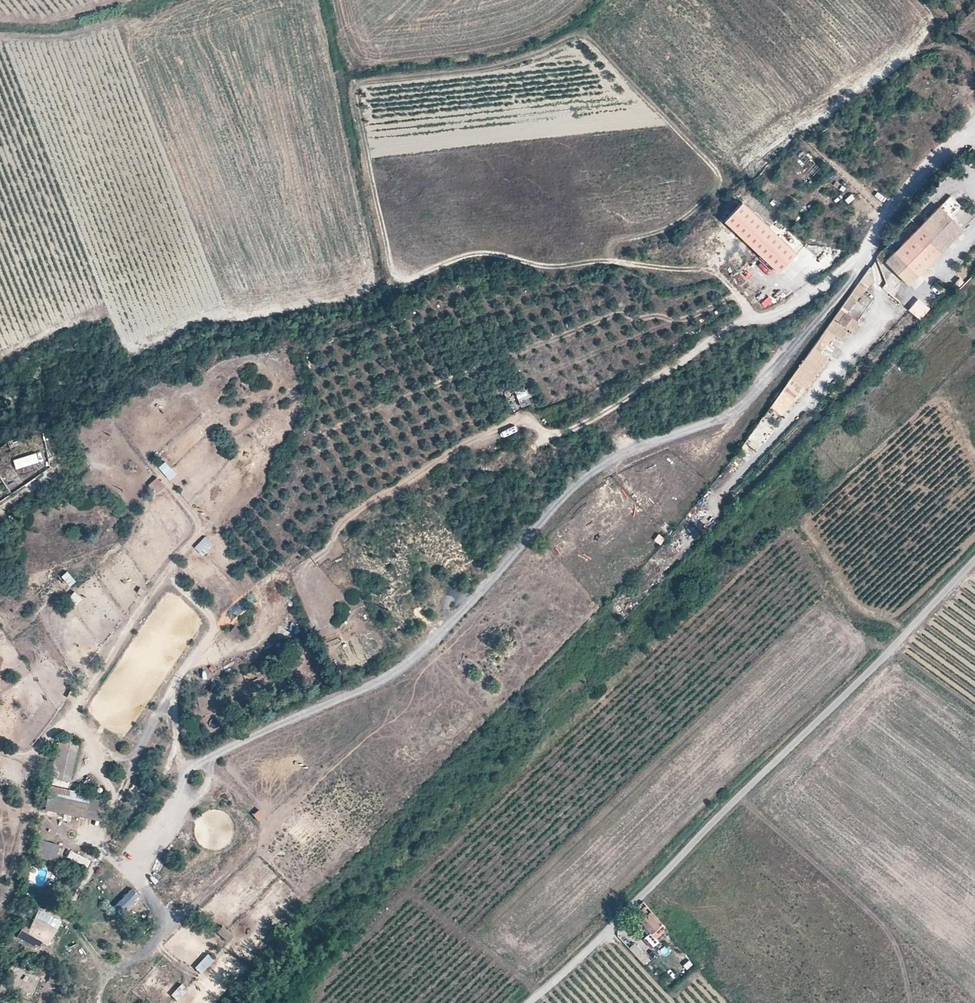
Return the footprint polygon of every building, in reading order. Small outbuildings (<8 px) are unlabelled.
[(793,248),(738,197),(720,216),(775,267),(793,248)] [(910,283),(964,229),(938,203),(884,258),(910,283)] [(864,274),(851,293),(859,298),(872,280),(864,274)] [(851,293),(832,320),(848,331),(851,333),(859,321),(848,314),(859,298),(851,293)] [(813,347),(821,353),(834,336),(841,341),(848,331),(832,320),(813,347)] [(813,347),(791,377),(808,389),(829,359),(821,353),(813,347)] [(531,402),(526,391),(517,395),(521,406),(531,402)] [(760,420),(736,454),(748,462),(772,428),(760,420)] [(17,470),(41,462),(38,453),(14,460),(17,470)] [(168,462),(160,467),(169,482),(177,476),(168,462)] [(156,495),(166,487),(158,477),(148,486),(156,495)] [(204,557),(216,546),(206,537),(195,548),(204,557)] [(425,573),(422,567),(415,570),(418,576),(425,573)] [(230,632),(242,638),(245,631),(233,625),(230,632)] [(79,746),(59,741),(50,781),(71,786),(79,746)] [(257,819),(264,814),(259,807),(252,812),(257,819)] [(47,860),(52,843),(40,839),(35,856),(47,860)] [(66,851),(64,858),(85,864),(87,857),(66,851)] [(659,924),(649,913),(640,920),(650,932),(659,924)] [(48,944),(56,929),(34,917),(28,928),(23,925),(17,937),(39,948),(43,941),(48,944)] [(221,924),(215,930),(227,940),(232,933),(221,924)] [(651,946),(664,935),(658,928),(645,939),(651,946)] [(640,937),(635,940),(643,952),(648,949),(640,937)] [(72,944),(65,948),(77,967),(83,964),(72,944)] [(684,950),(677,954),(685,969),(692,965),(684,950)] [(201,972),(213,957),(206,951),(193,966),(201,972)] [(180,982),(169,992),(176,999),(187,989),(180,982)]
